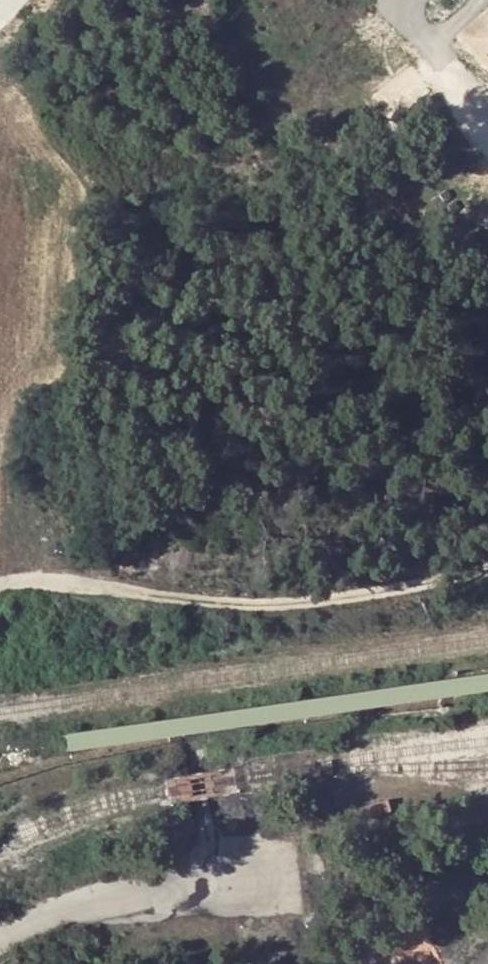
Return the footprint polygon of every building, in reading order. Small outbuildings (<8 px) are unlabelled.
[(464,33),(487,59),(487,11),(464,33)] [(171,789),(212,784),(211,771),(169,776),(171,789)]
